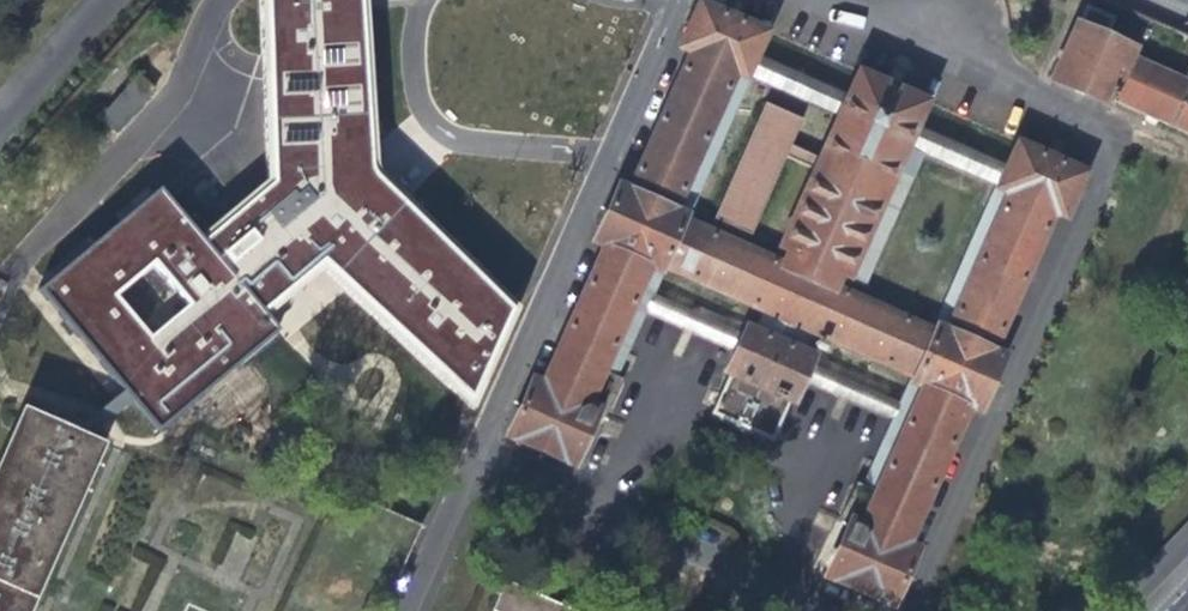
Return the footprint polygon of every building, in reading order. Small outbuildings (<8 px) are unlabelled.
[(210,244),(263,309),(331,257),(481,394),(513,308),(377,169),(361,0),(260,0),(277,182),(210,244)] [(843,280),(902,147),(910,128),(921,104),(857,75),(845,100),(837,118),(816,164),(783,150),(794,124),(760,108),(709,222),(746,238),(781,156),(814,171),(778,250),(786,254),(780,267),(679,222),(682,216),(671,211),(733,73),(744,78),(744,77),(752,59),(764,33),(698,4),(678,49),(689,54),(628,192),(617,187),(592,243),(603,248),(540,388),(529,382),(504,439),(570,468),(594,412),(584,407),(633,297),(639,283),(646,267),(657,272),(660,265),(761,310),(754,326),(746,322),(743,330),(737,343),(726,366),(730,368),(711,409),(772,435),(790,394),(792,395),(802,372),(808,359),(812,351),(803,347),(810,332),(911,376),(908,383),(920,388),(912,406),(907,418),(858,528),(846,523),(821,579),(888,609),(913,553),(902,548),(964,407),(975,412),(999,357),(988,352),(1050,214),(1061,219),(1081,174),(1015,145),(1004,169),(995,188),(994,189),(1006,194),(944,333),(933,328),(930,333),(829,289),(835,276),(843,280)] [(1127,56),(1129,51),(1102,38),(1110,19),(1097,13),(1083,6),(1050,81),(1105,106),(1107,100),(1187,137),(1187,68),(1182,81),(1127,56)] [(744,77),(837,118),(845,100),(802,80),(752,59),(744,77)] [(121,132),(154,84),(135,71),(101,118),(121,132)] [(902,147),(995,188),(1004,169),(910,128),(902,147)] [(167,190),(65,281),(161,410),(275,324),(263,309),(210,244),(167,190)] [(633,297),(737,343),(743,330),(639,283),(633,297)] [(912,406),(808,359),(802,372),(907,418),(912,406)] [(100,446),(18,409),(0,450),(0,610),(27,610),(100,446)] [(348,495),(321,557),(391,588),(419,527),(348,495)] [(490,610),(572,610),(503,581),(500,587),(495,585),(491,595),(496,597),(490,610)]
